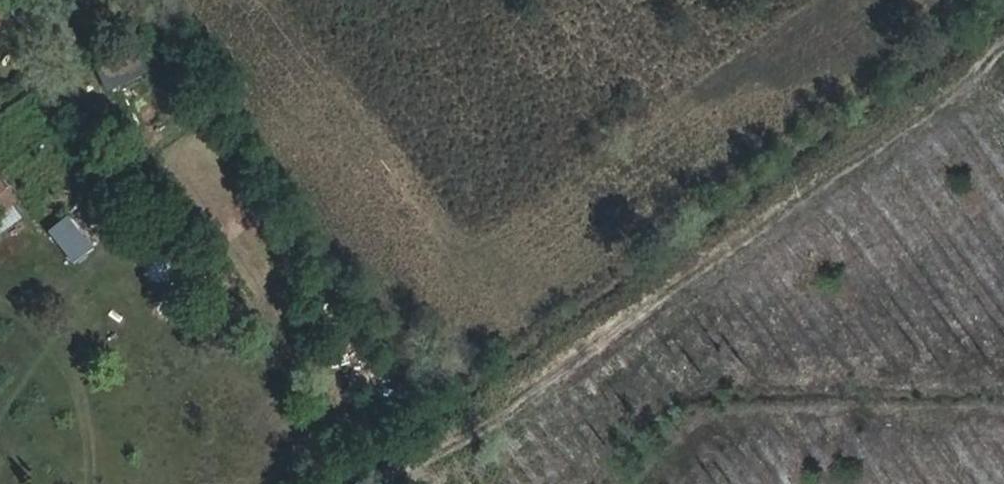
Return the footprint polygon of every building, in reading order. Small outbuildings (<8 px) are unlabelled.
[(110,94),(143,68),(126,45),(92,71),(110,94)]
